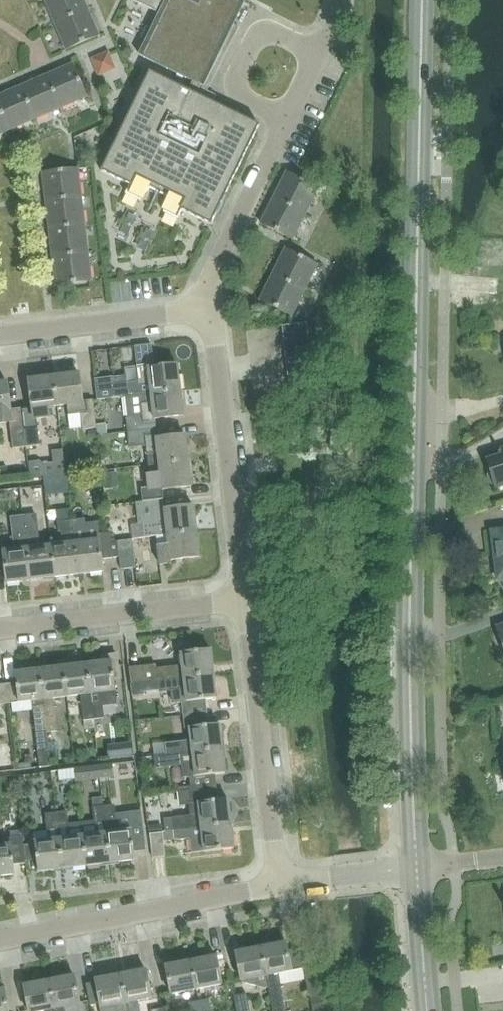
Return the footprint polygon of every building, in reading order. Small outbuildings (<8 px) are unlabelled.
[(86,8),(82,0),(44,0),(53,22),(86,8)] [(161,14),(141,56),(193,82),(189,91),(149,72),(107,160),(101,171),(129,185),(125,193),(139,201),(153,185),(167,192),(163,212),(178,219),(182,210),(211,224),(213,220),(258,127),(259,125),(196,95),(242,1),(240,0),(132,0),(161,14)] [(86,8),(53,22),(65,48),(97,35),(86,8)] [(101,65),(119,58),(112,39),(94,45),(101,65)] [(45,75),(60,109),(86,98),(72,64),(45,75)] [(34,120),(60,109),(45,75),(20,86),(34,120)] [(34,120),(20,86),(0,95),(0,111),(8,131),(34,120)] [(8,131),(0,111),(0,135),(8,131)] [(46,202),(81,197),(78,169),(43,173),(46,202)] [(274,197),(306,213),(318,188),(286,172),(274,197)] [(49,229),(85,225),(81,197),(46,202),(49,229)] [(293,238),(306,213),(274,197),(261,222),(293,238)] [(53,257),(88,253),(85,225),(49,229),(53,257)] [(272,274),(305,290),(318,265),(285,248),(272,274)] [(88,253),(53,257),(56,286),(92,282),(88,253)] [(293,316),(305,290),(272,274),(260,299),(293,316)] [(283,326),(284,338),(309,335),(307,323),(283,326)] [(284,338),(285,350),(310,348),(309,335),(284,338)] [(151,345),(136,347),(138,365),(147,364),(147,368),(154,367),(151,345)] [(285,350),(287,362),(311,360),(310,348),(285,350)] [(112,377),(94,379),(97,400),(124,397),(125,397),(180,390),(177,364),(154,367),(147,368),(147,364),(138,365),(136,366),(138,381),(113,384),(112,377)] [(92,398),(81,399),(78,374),(53,377),(56,406),(66,404),(68,415),(80,413),(81,430),(96,428),(92,398)] [(46,407),(56,406),(53,377),(28,380),(31,409),(22,410),(26,446),(39,445),(35,419),(48,417),(46,407)] [(22,410),(21,407),(8,408),(5,382),(0,383),(0,423),(8,422),(12,448),(26,446),(22,410)] [(180,390),(125,397),(128,418),(126,418),(128,433),(155,429),(154,422),(154,419),(183,415),(180,390)] [(96,425),(97,435),(107,433),(106,424),(96,425)] [(155,429),(128,433),(130,449),(146,447),(148,465),(158,464),(188,461),(185,436),(156,440),(155,429)] [(96,430),(88,431),(89,439),(97,437),(96,430)] [(330,450),(341,450),(341,430),(331,430),(330,450)] [(487,459),(491,472),(489,472),(488,475),(490,484),(493,486),(495,485),(496,488),(502,486),(502,454),(487,459)] [(31,478),(43,477),(44,477),(43,464),(40,461),(29,463),(31,478)] [(150,487),(141,489),(142,502),(163,500),(162,490),(191,486),(188,461),(158,464),(148,465),(149,475),(150,487)] [(142,502),(135,503),(137,524),(144,523),(145,537),(156,536),(166,535),(196,531),(193,506),(164,510),(163,500),(142,502)] [(51,545),(41,547),(37,513),(23,515),(30,580),(54,577),(51,545)] [(30,580),(23,515),(9,517),(13,550),(2,551),(2,546),(0,546),(0,571),(5,570),(6,583),(30,580)] [(85,518),(72,520),(71,520),(77,575),(102,572),(101,559),(119,557),(117,542),(117,540),(111,541),(111,532),(98,533),(99,540),(88,541),(85,518)] [(77,575),(71,520),(56,521),(59,544),(51,545),(54,577),(77,575)] [(492,531),(498,579),(502,579),(502,530),(492,531)] [(166,535),(156,536),(157,546),(159,565),(170,563),(169,560),(199,557),(196,531),(166,535)] [(132,541),(117,542),(119,557),(121,570),(135,568),(132,541)] [(157,681),(213,674),(210,650),(180,653),(180,655),(179,656),(180,663),(181,663),(181,665),(156,668),(156,664),(128,667),(130,684),(131,684),(143,682),(157,681)] [(103,662),(87,664),(93,719),(105,718),(103,706),(116,704),(115,691),(113,678),(120,678),(117,655),(102,656),(103,662)] [(84,720),(93,719),(87,664),(63,667),(66,697),(80,695),(82,708),(83,721),(84,720)] [(53,698),(66,697),(63,667),(38,670),(46,732),(47,732),(57,731),(53,698)] [(37,747),(48,746),(47,732),(46,732),(38,670),(14,673),(15,682),(4,684),(6,704),(18,703),(31,701),(35,735),(37,747)] [(182,715),(207,713),(205,700),(216,698),(213,674),(157,681),(158,692),(184,689),(186,701),(181,701),(182,715)] [(143,682),(131,684),(133,696),(144,695),(144,692),(143,682)] [(158,757),(222,749),(219,724),(208,726),(207,713),(182,715),(184,729),(189,728),(190,740),(164,744),(156,743),(158,757)] [(93,719),(84,720),(85,729),(94,728),(93,719)] [(121,757),(133,755),(132,744),(120,745),(121,757)] [(39,767),(50,766),(48,746),(37,747),(39,767)] [(215,788),(214,775),(225,774),(222,749),(158,757),(160,766),(167,765),(167,767),(180,766),(182,778),(189,778),(190,791),(215,788)] [(83,769),(101,768),(101,754),(82,755),(83,769)] [(62,757),(62,767),(79,768),(79,757),(62,757)] [(227,799),(217,800),(215,788),(190,791),(191,803),(189,803),(190,815),(173,817),(175,830),(230,823),(227,799)] [(130,831),(118,832),(115,805),(104,806),(110,863),(134,860),(133,846),(145,844),(142,823),(129,824),(130,831)] [(92,807),(93,822),(82,824),(86,866),(110,863),(104,806),(92,807)] [(66,811),(56,812),(62,868),(86,866),(82,824),(68,825),(66,811)] [(62,868),(56,812),(45,814),(48,833),(33,834),(38,871),(62,868)] [(230,823),(175,830),(176,840),(189,839),(191,853),(203,852),(233,849),(230,823)] [(152,857),(165,856),(162,832),(149,833),(152,857)] [(0,846),(0,876),(15,874),(13,864),(25,863),(22,836),(8,837),(9,844),(0,846)] [(260,947),(268,988),(273,1010),(285,1010),(278,973),(303,968),(298,948),(287,950),(285,942),(260,947)] [(268,988),(260,947),(235,952),(241,983),(265,988),(268,988)] [(190,961),(196,989),(221,985),(215,956),(190,961)] [(170,994),(196,989),(190,961),(165,966),(170,994)] [(121,974),(126,1003),(128,1010),(140,1010),(138,1001),(152,998),(146,970),(121,974)] [(308,996),(323,993),(320,971),(304,973),(308,996)] [(86,985),(90,1005),(100,1003),(101,1008),(102,1010),(128,1010),(126,1003),(121,974),(95,979),(96,983),(86,985)] [(49,980),(55,1009),(55,1010),(80,1010),(79,1004),(80,1004),(74,975),(49,980)] [(24,985),(29,1010),(44,1010),(45,1010),(55,1010),(55,1009),(49,980),(24,985)] [(246,994),(234,996),(237,1010),(249,1010),(246,994)] [(198,1003),(199,1010),(209,1010),(207,1001),(198,1003)] [(198,1003),(187,1005),(188,1010),(199,1010),(198,1003)]
